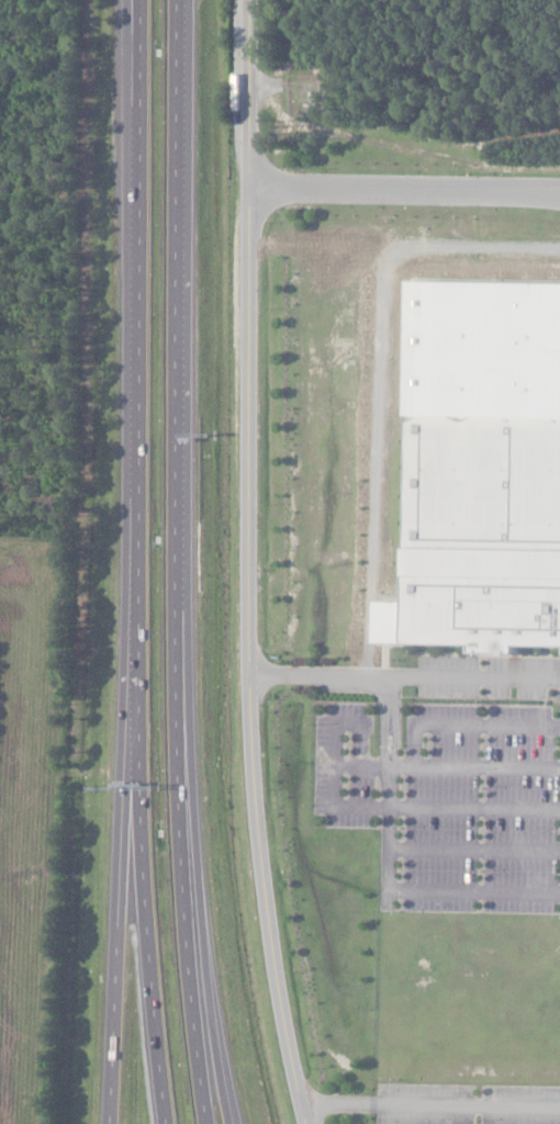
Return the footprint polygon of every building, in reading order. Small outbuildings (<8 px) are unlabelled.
[(412,414),(408,644),(477,645),(477,655),(524,656),(524,645),(559,645),(559,416),(412,414)]
